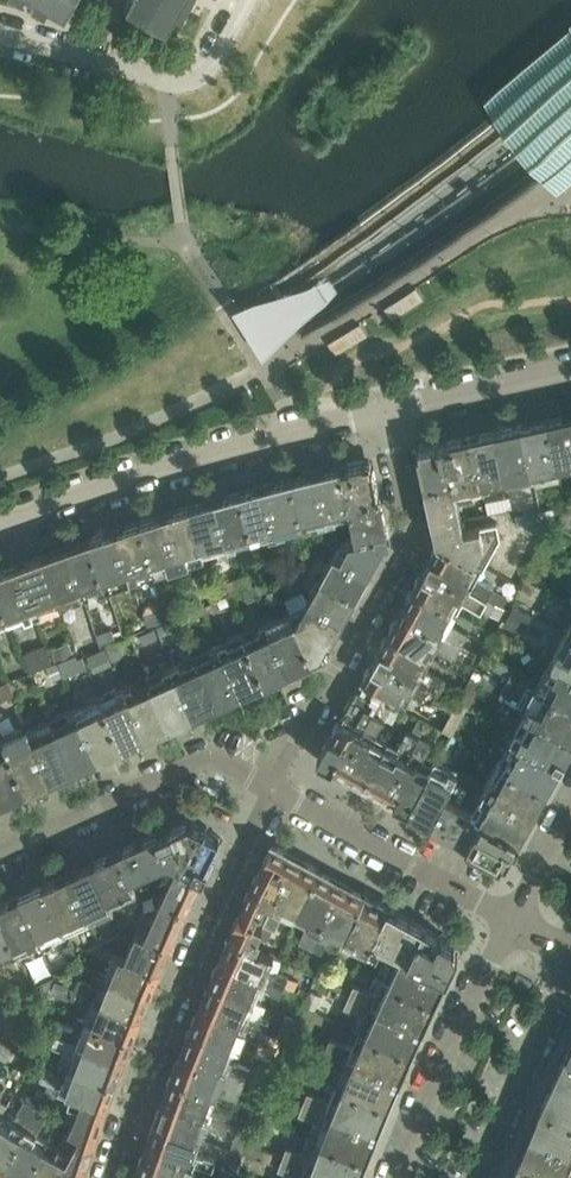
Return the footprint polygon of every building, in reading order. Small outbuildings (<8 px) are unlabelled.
[(33,1),(47,9),(50,3),(67,13),(74,0),(34,0),(33,1)] [(129,0),(170,23),(179,6),(184,9),(185,8),(190,0),(129,0)] [(499,114),(547,173),(552,169),(551,166),(554,164),(556,165),(567,157),(568,157),(570,155),(570,56),(562,63),(528,91),(499,114)] [(547,173),(499,114),(476,132),(450,153),(405,186),(387,199),(361,219),(360,218),(271,281),(273,284),(274,283),(283,297),(242,310),(242,311),(241,311),(265,349),(266,348),(266,349),(295,317),(304,331),(303,332),(305,335),(329,321),(356,303),(388,283),(443,248),(480,222),(502,206),(547,173)] [(425,300),(417,287),(385,308),(393,320),(425,300)] [(369,336),(361,323),(329,343),(336,355),(369,336)] [(547,419),(558,470),(570,467),(570,414),(547,419)] [(522,424),(533,475),(558,470),(547,419),(522,424)] [(522,424),(497,430),(508,481),(533,475),(522,424)] [(508,481),(497,430),(471,436),(482,486),(508,481)] [(457,492),(458,491),(482,486),(471,436),(445,441),(457,492)] [(419,454),(434,521),(463,515),(458,491),(457,492),(445,441),(419,447),(421,454),(419,454)] [(372,457),(342,464),(353,514),(358,538),(388,533),(374,465),(373,463),(372,457)] [(342,464),(317,470),(329,520),(353,514),(342,464)] [(317,470),(291,476),(304,527),(329,520),(317,470)] [(291,476),(266,483),(279,533),(304,527),(291,476)] [(240,490),(254,540),(279,533),(266,483),(240,490)] [(254,540),(240,490),(216,497),(230,547),(254,540)] [(190,504),(205,554),(230,547),(216,497),(190,504)] [(486,501),(489,514),(497,513),(494,499),(486,501)] [(489,514),(486,501),(479,502),(481,516),(489,514)] [(570,523),(570,505),(568,503),(560,517),(570,523)] [(190,504),(166,512),(181,561),(205,554),(190,504)] [(140,520),(156,570),(181,561),(166,512),(140,520)] [(463,515),(434,521),(438,540),(438,541),(440,542),(479,562),(484,565),(501,534),(498,522),(466,528),(463,515)] [(140,520),(116,528),(132,577),(156,570),(140,520)] [(515,537),(540,551),(548,537),(522,523),(515,537)] [(116,528),(91,536),(108,585),(132,577),(116,528)] [(340,542),(334,551),(368,570),(388,533),(358,538),(340,542)] [(91,536),(66,545),(84,594),(108,585),(91,536)] [(428,564),(488,598),(495,585),(478,576),(476,578),(471,576),(479,562),(440,542),(439,544),(436,545),(433,551),(434,554),(428,564)] [(84,594),(66,545),(42,554),(60,603),(84,594)] [(315,553),(308,549),(300,563),(308,567),(315,553)] [(368,570),(334,551),(321,574),(356,593),(368,570)] [(18,563),(36,612),(60,603),(42,554),(18,563)] [(0,569),(0,587),(13,622),(36,612),(18,563),(0,569)] [(416,585),(415,587),(453,609),(461,594),(466,597),(465,599),(482,608),(488,598),(428,564),(422,575),(419,577),(416,582),(416,585)] [(301,579),(297,568),(287,571),(292,583),(301,579)] [(239,576),(243,588),(255,584),(250,572),(239,576)] [(356,593),(321,574),(309,596),(343,615),(356,593)] [(243,588),(239,576),(227,581),(232,593),(243,588)] [(262,582),(253,586),(257,594),(266,591),(262,582)] [(252,585),(243,590),(248,602),(257,598),(252,585)] [(13,622),(0,587),(0,627),(13,622)] [(453,609),(415,587),(414,590),(411,590),(408,596),(408,600),(403,610),(463,644),(469,632),(452,622),(451,624),(446,621),(453,609)] [(292,609),(314,658),(322,654),(343,615),(309,596),(305,603),(292,609)] [(227,597),(219,600),(222,607),(230,603),(227,597)] [(145,613),(150,626),(172,618),(168,607),(156,602),(148,605),(145,613)] [(515,604),(506,625),(543,639),(551,618),(515,604)] [(314,658),(292,609),(267,621),(290,669),(314,658)] [(390,633),(428,654),(435,640),(440,643),(439,645),(457,655),(463,644),(403,610),(397,621),(394,621),(390,628),(391,631),(390,633)] [(189,613),(179,617),(183,626),(188,623),(190,617),(189,613)] [(267,621),(243,631),(265,680),(290,669),(267,621)] [(167,622),(158,627),(162,635),(167,633),(169,626),(167,622)] [(147,639),(143,628),(131,633),(137,646),(147,642),(147,639)] [(99,634),(103,644),(114,640),(111,629),(99,634)] [(220,642),(242,690),(265,680),(243,631),(220,642)] [(378,656),(438,689),(444,678),(426,668),(425,670),(420,668),(428,654),(390,633),(388,635),(386,636),(382,642),(383,646),(378,656)] [(570,668),(570,635),(566,633),(552,658),(570,668)] [(107,644),(114,660),(121,656),(122,655),(123,652),(123,650),(122,647),(119,639),(107,644)] [(53,649),(57,662),(59,661),(60,661),(75,655),(70,642),(53,649)] [(220,642),(196,653),(218,701),(242,690),(220,642)] [(45,645),(26,652),(33,670),(52,663),(45,645)] [(103,648),(85,656),(92,673),(110,664),(103,648)] [(196,653),(172,664),(194,711),(218,701),(196,653)] [(60,661),(59,661),(65,676),(88,667),(83,656),(79,658),(77,654),(75,655),(60,661)] [(438,689),(378,656),(372,667),(368,668),(365,673),(366,677),(364,679),(386,691),(402,700),(410,686),(415,688),(414,691),(431,700),(438,689)] [(570,701),(570,668),(552,658),(538,683),(570,701)] [(58,663),(48,667),(53,680),(63,676),(58,663)] [(149,674),(170,722),(194,711),(172,664),(149,674)] [(570,733),(570,701),(538,683),(515,670),(502,694),(525,707),(525,708),(570,733)] [(125,685),(147,733),(170,722),(149,674),(125,685)] [(459,704),(470,709),(483,683),(472,677),(459,704)] [(386,691),(364,679),(361,685),(358,686),(345,709),(346,713),(341,722),(338,723),(334,729),(335,733),(334,735),(332,733),(319,757),(322,759),(322,763),(328,766),(332,765),(342,771),(374,712),(383,697),(386,691)] [(9,681),(0,685),(0,702),(16,695),(9,681)] [(101,696),(123,744),(147,733),(125,685),(101,696)] [(78,706),(100,754),(123,744),(101,696),(78,706)] [(383,697),(374,712),(386,719),(395,703),(383,697)] [(100,754),(78,706),(54,717),(75,766),(76,765),(100,754)] [(513,734),(561,760),(570,742),(570,733),(525,708),(511,732),(513,734)] [(362,782),(365,783),(386,745),(373,738),(376,733),(378,734),(386,719),(374,712),(342,771),(352,776),(353,779),(359,782),(362,782)] [(75,766),(54,717),(30,728),(52,776),(74,766),(75,768),(77,767),(76,765),(75,766)] [(412,733),(420,737),(421,738),(430,721),(421,717),(412,733)] [(7,738),(28,787),(52,776),(30,728),(7,738)] [(378,790),(387,795),(420,737),(412,733),(408,730),(399,746),(401,747),(399,752),(386,745),(365,783),(367,784),(368,788),(374,791),(378,790)] [(513,746),(504,761),(547,785),(561,760),(513,734),(508,743),(513,746)] [(420,737),(387,795),(398,801),(399,804),(404,808),(408,806),(410,808),(431,770),(418,763),(421,757),(423,759),(432,744),(421,738),(420,737)] [(4,798),(28,787),(7,738),(0,741),(0,790),(4,798)] [(436,761),(431,770),(410,808),(409,810),(431,822),(447,793),(458,773),(436,761)] [(491,775),(486,783),(534,809),(547,785),(504,761),(495,777),(491,775)] [(486,794),(477,810),(520,834),(534,809),(486,783),(481,792),(486,794)] [(477,810),(447,793),(431,822),(499,860),(500,858),(505,861),(520,834),(477,810)] [(119,850),(130,877),(170,860),(179,864),(180,864),(201,826),(190,821),(188,822),(186,819),(172,826),(173,829),(159,835),(158,832),(119,850)] [(180,864),(179,864),(164,897),(189,909),(198,892),(218,851),(215,850),(221,836),(201,826),(180,864)] [(252,885),(230,934),(257,947),(261,938),(258,936),(264,923),(297,856),(277,846),(276,847),(272,849),(271,849),(252,885)] [(93,861),(112,905),(138,893),(130,877),(119,850),(93,861)] [(296,920),(320,869),(297,856),(264,923),(276,929),(283,913),(296,920)] [(112,905),(93,861),(68,873),(91,922),(115,911),(112,905)] [(320,869),(296,920),(295,921),(306,926),(300,941),(312,946),(342,881),(320,869)] [(45,883),(68,933),(91,922),(68,873),(45,883)] [(342,881),(312,946),(322,951),(328,938),(341,943),(342,941),(366,894),(342,881)] [(21,894),(45,949),(54,945),(52,940),(68,933),(45,883),(21,894)] [(21,894),(0,904),(0,910),(20,954),(35,947),(37,952),(45,949),(21,894)] [(366,894),(342,941),(367,952),(388,906),(366,894)] [(164,897),(147,933),(173,945),(181,926),(189,909),(164,897)] [(381,945),(447,977),(459,952),(457,951),(455,945),(456,944),(388,906),(367,952),(376,956),(381,945)] [(6,966),(4,961),(20,954),(0,910),(0,969),(6,966)] [(173,945),(147,933),(138,929),(126,956),(162,971),(173,945)] [(227,946),(222,958),(285,987),(288,978),(269,970),(275,956),(257,947),(230,934),(232,935),(229,937),(226,944),(227,946)] [(381,945),(376,956),(389,962),(382,978),(435,1002),(447,977),(381,945)] [(162,971),(126,956),(107,948),(103,955),(113,960),(107,974),(151,992),(151,991),(154,989),(162,971)] [(212,981),(255,1000),(260,986),(271,991),(270,993),(281,997),(285,987),(222,958),(218,967),(215,969),(212,976),(213,979),(212,981)] [(151,992),(107,974),(101,989),(91,985),(92,983),(79,978),(75,987),(142,1014),(146,1004),(149,1003),(151,996),(151,993),(151,992)] [(349,994),(423,1027),(435,1002),(382,978),(375,995),(353,985),(349,994)] [(88,1019),(133,1036),(134,1035),(136,1034),(139,1028),(138,1024),(142,1014),(75,987),(57,980),(52,992),(70,1000),(71,997),(84,1002),(84,1000),(94,1004),(88,1019)] [(202,1003),(265,1031),(268,1021),(259,1018),(258,1019),(249,1015),(255,1000),(212,981),(211,982),(208,984),(205,990),(206,992),(202,1003)] [(423,1027),(349,994),(344,1005),(366,1015),(359,1031),(412,1054),(420,1034),(423,1027)] [(192,1025),(191,1027),(235,1045),(242,1030),(252,1034),(251,1036),(261,1040),(265,1031),(202,1003),(197,1014),(194,1015),(192,1022),(192,1025)] [(56,1033),(125,1058),(129,1048),(131,1047),(134,1040),(133,1038),(133,1036),(88,1019),(83,1033),(73,1030),(74,1028),(60,1023),(56,1033)] [(235,1045),(191,1027),(191,1028),(188,1030),(186,1036),(186,1040),(183,1050),(247,1075),(250,1067),(240,1063),(239,1064),(229,1060),(235,1045)] [(72,1064),(116,1081),(117,1079),(119,1078),(122,1072),(121,1069),(125,1058),(56,1033),(44,1028),(41,1038),(53,1043),(66,1047),(67,1046),(77,1049),(72,1064)] [(325,1048),(400,1080),(412,1054),(359,1031),(351,1048),(329,1038),(325,1048)] [(342,1068),(336,1084),(389,1106),(400,1080),(325,1048),(320,1059),(342,1068)] [(173,1073),(217,1091),(223,1076),(233,1080),(233,1082),(242,1086),(247,1075),(183,1050),(178,1060),(175,1063),(172,1069),(173,1072),(173,1073)] [(569,1054),(568,1053),(556,1079),(570,1086),(570,1055),(569,1054)] [(259,1081),(270,1085),(278,1064),(268,1060),(259,1081)] [(40,1078),(64,1087),(109,1103),(117,1085),(116,1082),(116,1081),(72,1064),(66,1079),(57,1075),(57,1074),(43,1069),(40,1078)] [(217,1091),(173,1073),(172,1075),(169,1077),(167,1082),(168,1087),(164,1097),(229,1122),(232,1114),(212,1106),(217,1091)] [(544,1107),(570,1119),(570,1086),(556,1079),(542,1107),(544,1107)] [(303,1102),(379,1132),(389,1106),(336,1084),(329,1100),(307,1092),(303,1102)] [(76,1116),(71,1125),(81,1131),(78,1138),(94,1144),(100,1126),(102,1125),(109,1103),(64,1087),(61,1097),(80,1104),(76,1116)] [(156,1120),(156,1121),(200,1137),(206,1122),(216,1126),(215,1128),(225,1132),(229,1122),(164,1097),(161,1108),(158,1110),(156,1116),(156,1120)] [(36,1105),(26,1099),(11,1126),(0,1120),(0,1170),(36,1105)] [(379,1132),(303,1102),(299,1113),(321,1122),(315,1138),(368,1159),(379,1132)] [(0,1170),(0,1172),(11,1177),(25,1177),(44,1145),(33,1139),(48,1112),(36,1105),(0,1170)] [(242,1125),(253,1130),(262,1110),(250,1105),(242,1125)] [(544,1107),(534,1132),(570,1148),(570,1119),(544,1107)] [(151,1134),(148,1144),(212,1167),(216,1159),(206,1155),(205,1157),(194,1153),(200,1137),(156,1121),(155,1123),(153,1124),(151,1131),(151,1134)] [(25,1177),(56,1177),(78,1138),(81,1131),(71,1125),(56,1151),(44,1145),(25,1177)] [(233,1147),(244,1151),(252,1132),(240,1127),(233,1147)] [(534,1132),(523,1158),(570,1177),(570,1148),(534,1132)] [(56,1177),(85,1177),(83,1174),(89,1159),(91,1157),(94,1150),(93,1147),(94,1144),(78,1138),(56,1177)] [(340,1177),(361,1177),(368,1159),(315,1138),(309,1154),(287,1145),(282,1157),(340,1177)] [(166,1177),(185,1177),(189,1170),(208,1177),(212,1167),(148,1144),(144,1156),(141,1158),(139,1164),(140,1167),(139,1169),(166,1177)] [(300,1177),(340,1177),(282,1157),(278,1168),(300,1176),(300,1177)] [(515,1177),(570,1177),(523,1158),(515,1177)] [(139,1169),(138,1171),(136,1172),(134,1177),(166,1177),(139,1169)]
